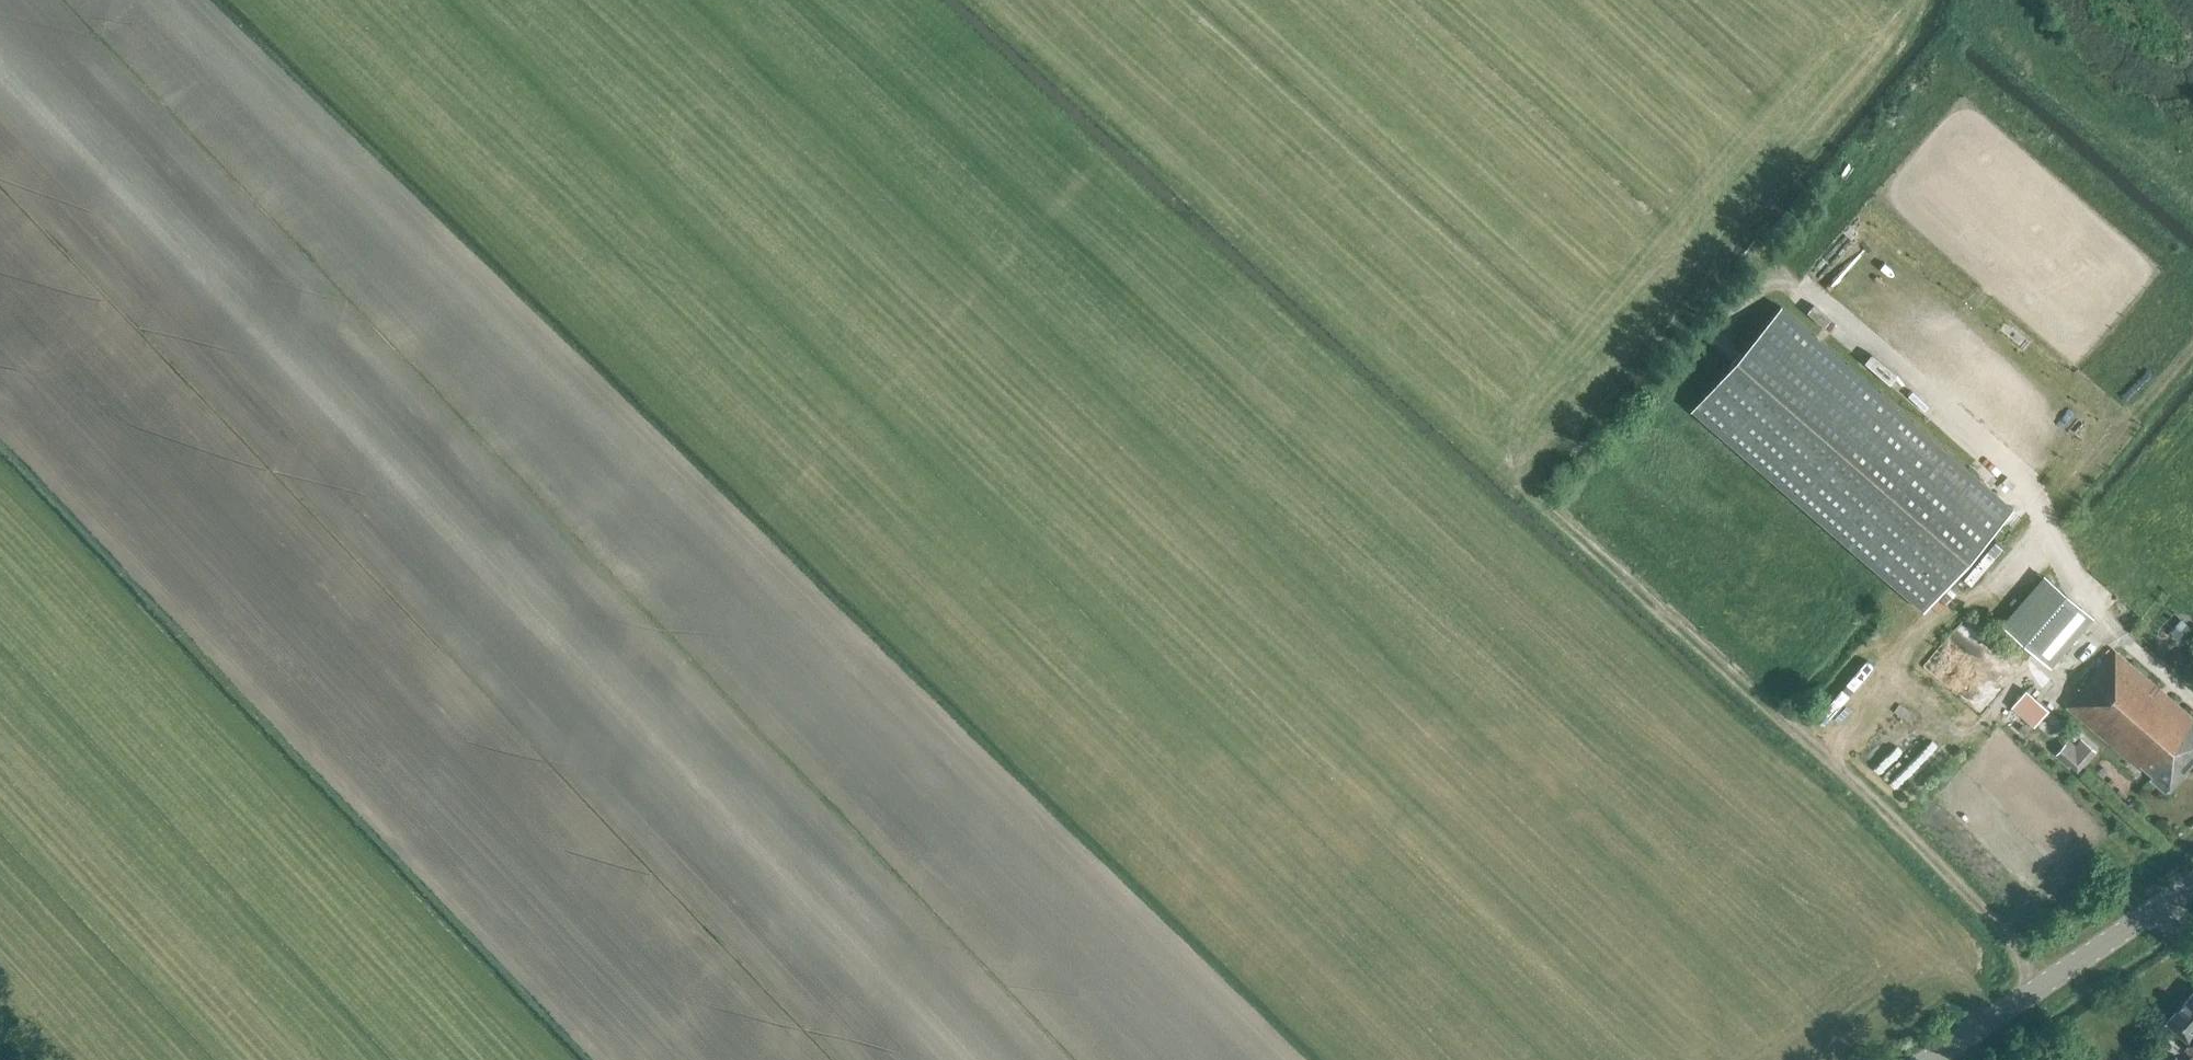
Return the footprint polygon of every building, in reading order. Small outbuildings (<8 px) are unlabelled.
[(2013,508),(1780,307),(1691,409),(1924,611),(2013,508)] [(2043,575),(2000,625),(2049,667),(2092,618),(2066,595),(2043,575)] [(2114,651),(2065,706),(2137,768),(2140,765),(2152,776),(2150,779),(2166,794),(2192,763),(2192,720),(2114,651)] [(2034,727),(2049,710),(2065,691),(2051,679),(2035,698),(2026,690),(2011,708),(2034,727)] [(2077,772),(2094,752),(2074,735),(2057,754),(2077,772)] [(2165,1023),(2188,1044),(2184,1049),(2192,1056),(2188,1059),(2192,1059),(2192,991),(2165,1023)]
